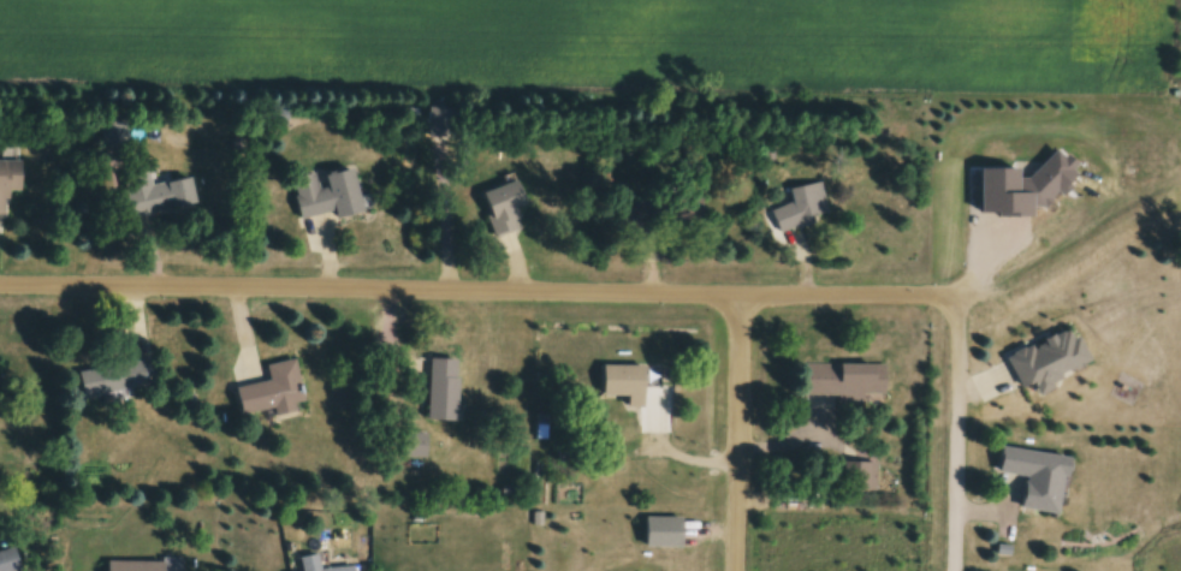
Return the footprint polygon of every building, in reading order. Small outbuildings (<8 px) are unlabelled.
[(455,136),(455,108),(430,108),(430,136),(455,136)] [(0,162),(0,216),(7,216),(7,192),(21,192),(22,162),(0,162)] [(292,180),(301,221),(335,214),(336,219),(362,213),(353,169),(320,176),(319,174),(292,180)] [(132,220),(196,206),(191,179),(126,192),(132,220)] [(482,193),(495,238),(521,231),(515,210),(526,206),(519,183),(482,193)] [(790,190),(793,207),(775,210),(778,231),(829,222),(823,184),(790,190)] [(458,361),(430,361),(430,423),(458,423),(458,361)] [(84,400),(147,388),(142,362),(79,374),(84,400)] [(295,362),(267,367),(270,382),(236,389),(242,420),(305,408),(295,362)] [(807,365),(806,399),(886,400),(886,367),(807,365)] [(603,398),(628,398),(628,410),(645,410),(645,367),(604,367),(603,398)] [(1023,510),(1061,516),(1069,458),(1004,449),(1000,474),(1027,479),(1023,510)] [(15,547),(0,551),(0,570),(20,570),(15,547)] [(319,557),(301,559),(302,570),(320,570),(319,557)] [(181,563),(108,563),(108,570),(181,570),(181,563)]
